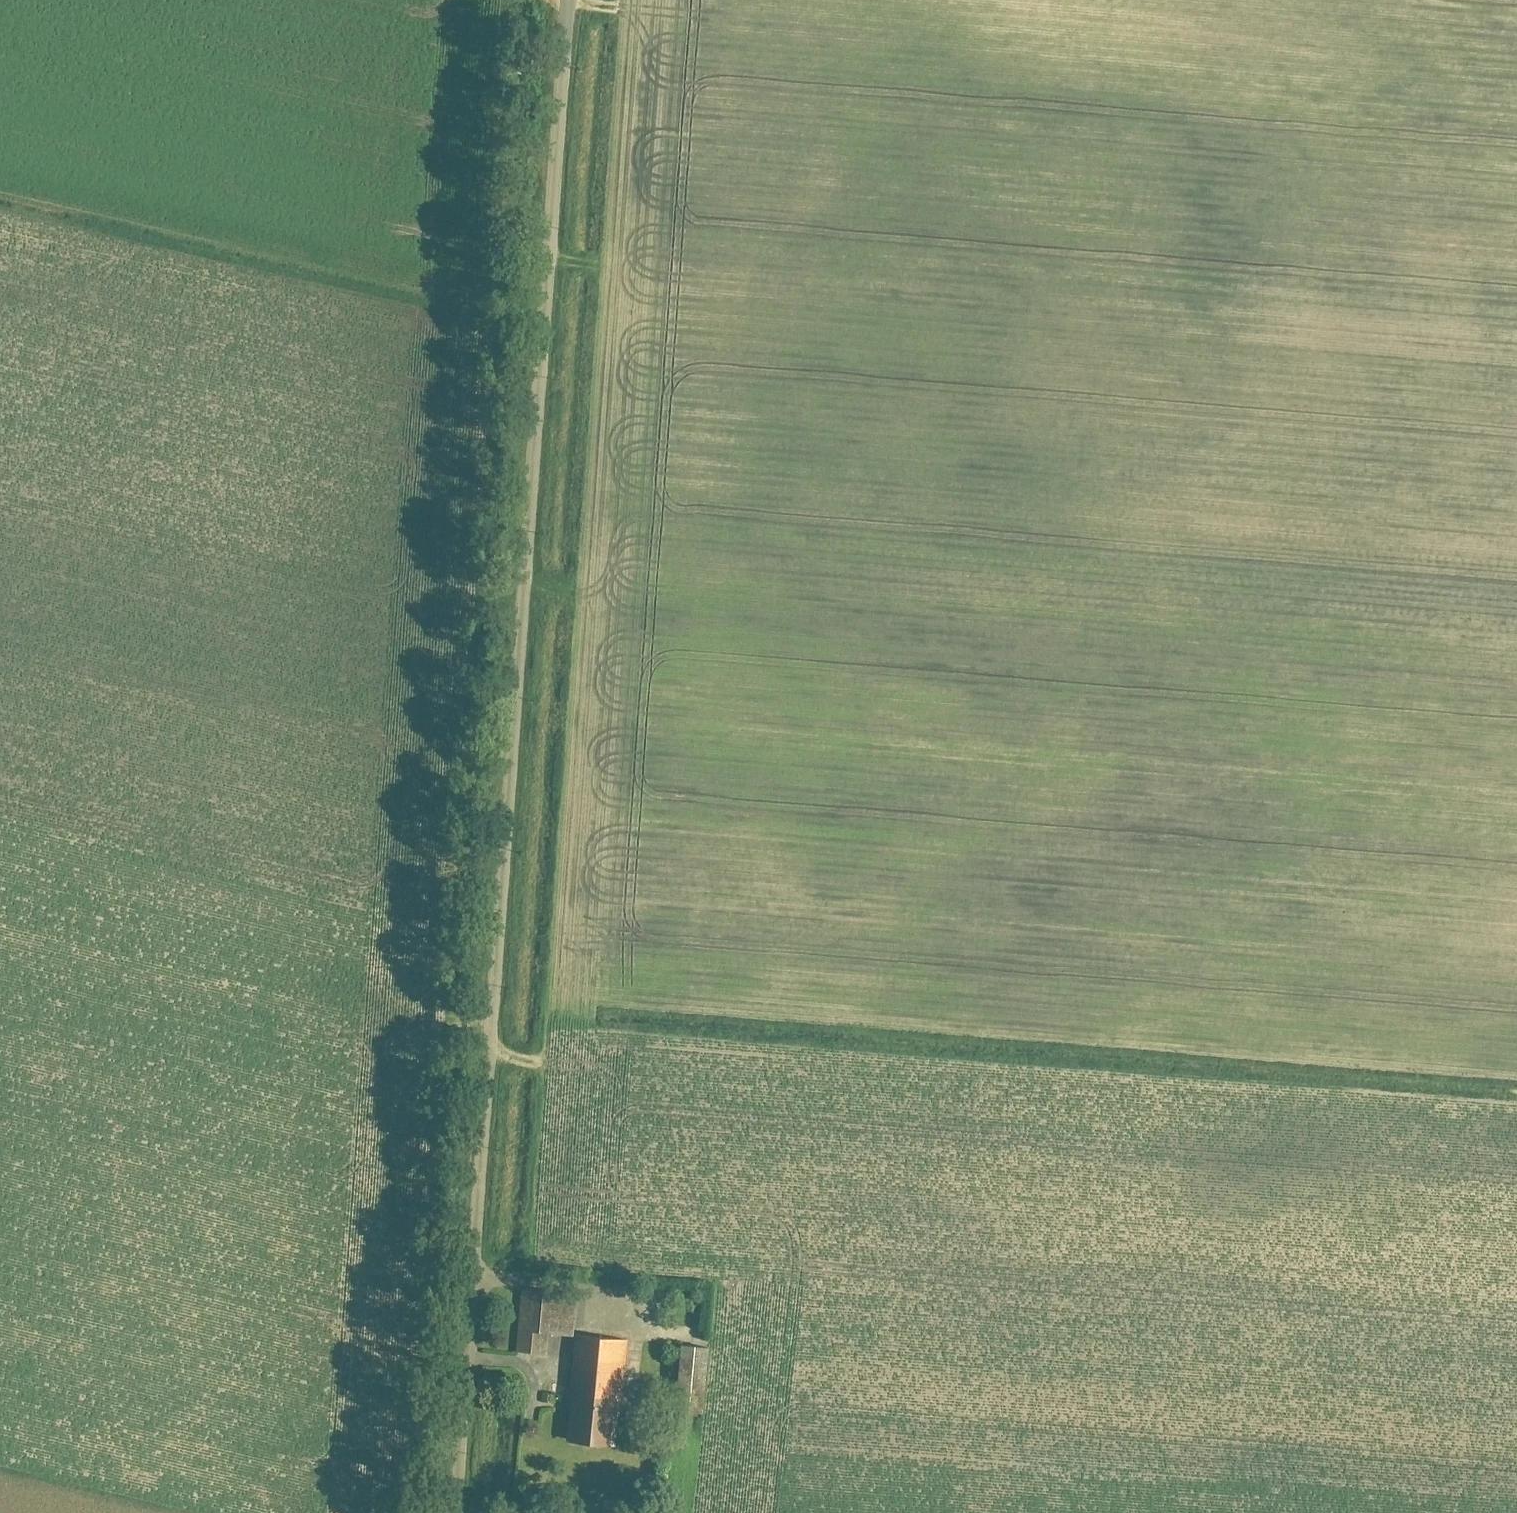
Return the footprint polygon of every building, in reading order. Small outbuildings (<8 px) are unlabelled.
[(521,1288),(521,1333),(579,1333),(579,1288),(521,1288)] [(710,1409),(713,1342),(675,1340),(672,1407),(710,1409)] [(625,1348),(574,1345),(568,1438),(619,1441),(625,1348)]
